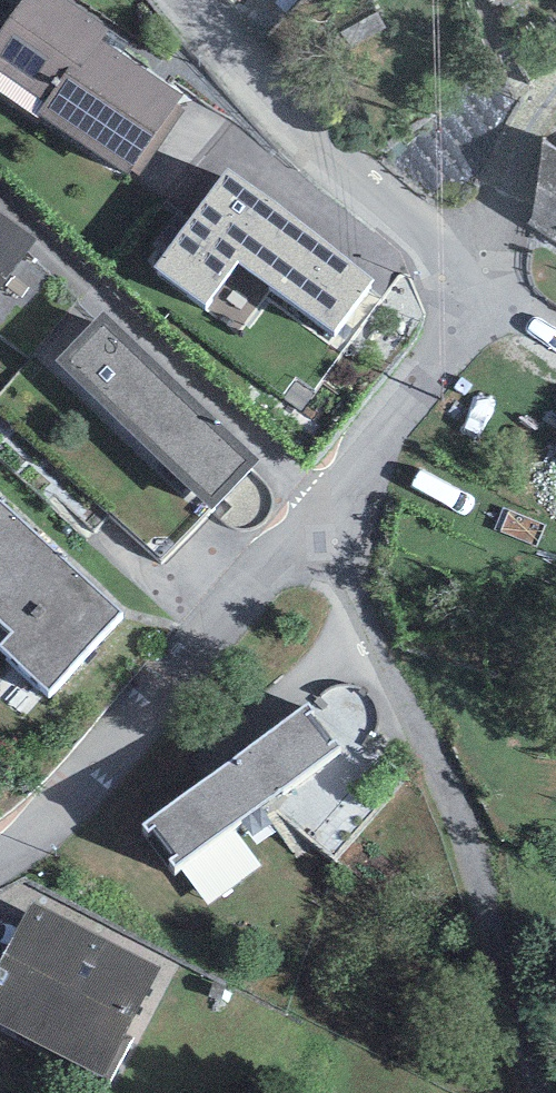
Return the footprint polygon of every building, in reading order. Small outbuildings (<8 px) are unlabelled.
[(38,115),(129,177),(131,174),(140,179),(188,110),(179,103),(185,95),(103,38),(112,27),(74,0),(25,0),(0,36),(0,69),(47,101),(38,115)] [(366,0),(365,0),(340,22),(358,43),(384,21),(366,0)] [(555,238),(555,147),(543,138),(533,222),(555,238)] [(238,260),(333,331),(373,280),(227,168),(156,266),(206,305),(238,260)] [(36,239),(0,214),(0,288),(36,239)] [(56,360),(48,369),(37,358),(0,398),(0,457),(90,540),(111,518),(162,565),(213,510),(262,460),(104,310),(56,360)] [(61,556),(0,503),(0,617),(61,556)] [(121,613),(61,556),(0,617),(0,620),(14,632),(2,644),(49,689),(121,613)] [(149,830),(153,826),(177,855),(170,859),(175,866),(340,745),(309,703),(144,824),(149,830)] [(343,752),(292,784),(337,854),(388,822),(343,752)] [(160,968),(33,903),(0,964),(0,1023),(103,1076),(110,1080),(131,1041),(124,1037),(160,968)]
